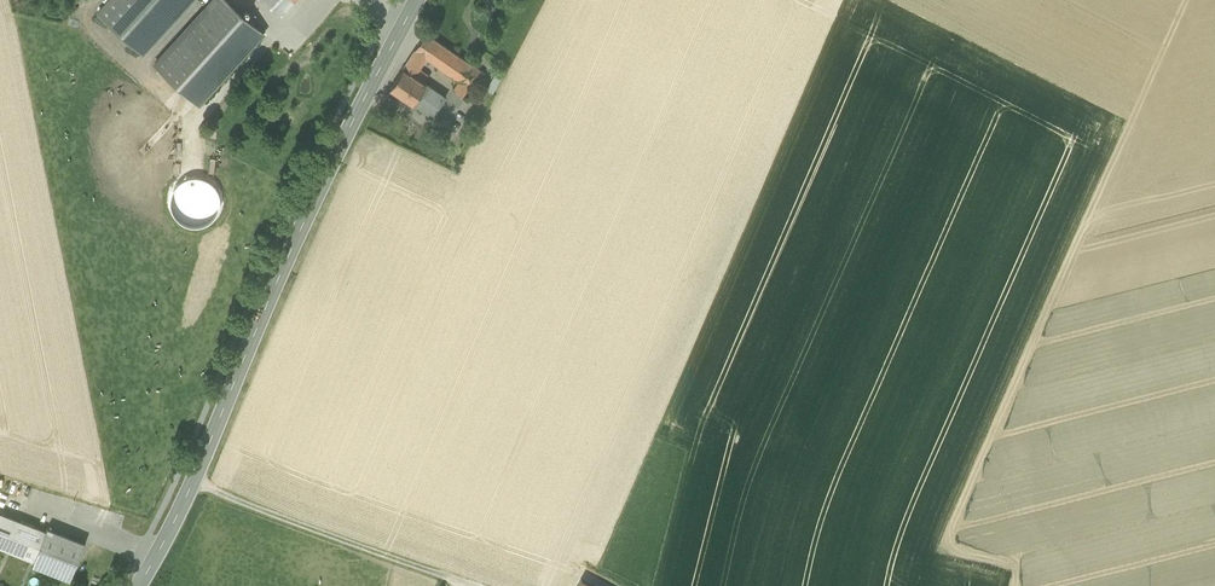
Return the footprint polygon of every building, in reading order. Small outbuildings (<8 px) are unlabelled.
[(142,53),(190,0),(109,0),(98,12),(142,53)] [(199,104),(264,32),(228,0),(212,0),(154,63),(199,104)] [(293,0),(264,0),(280,15),(293,0)] [(455,92),(464,97),(470,88),(473,89),(484,72),(475,66),(424,34),(402,69),(413,76),(424,58),(461,82),(455,92)] [(388,90),(412,105),(425,84),(413,76),(402,69),(388,90)] [(412,105),(432,118),(445,97),(425,84),(412,105)] [(8,550),(20,520),(0,513),(0,546),(8,550)] [(46,531),(20,520),(8,550),(34,560),(46,531)] [(47,527),(46,531),(34,560),(33,564),(70,579),(84,541),(47,527)] [(581,577),(576,585),(597,585),(581,577)]
